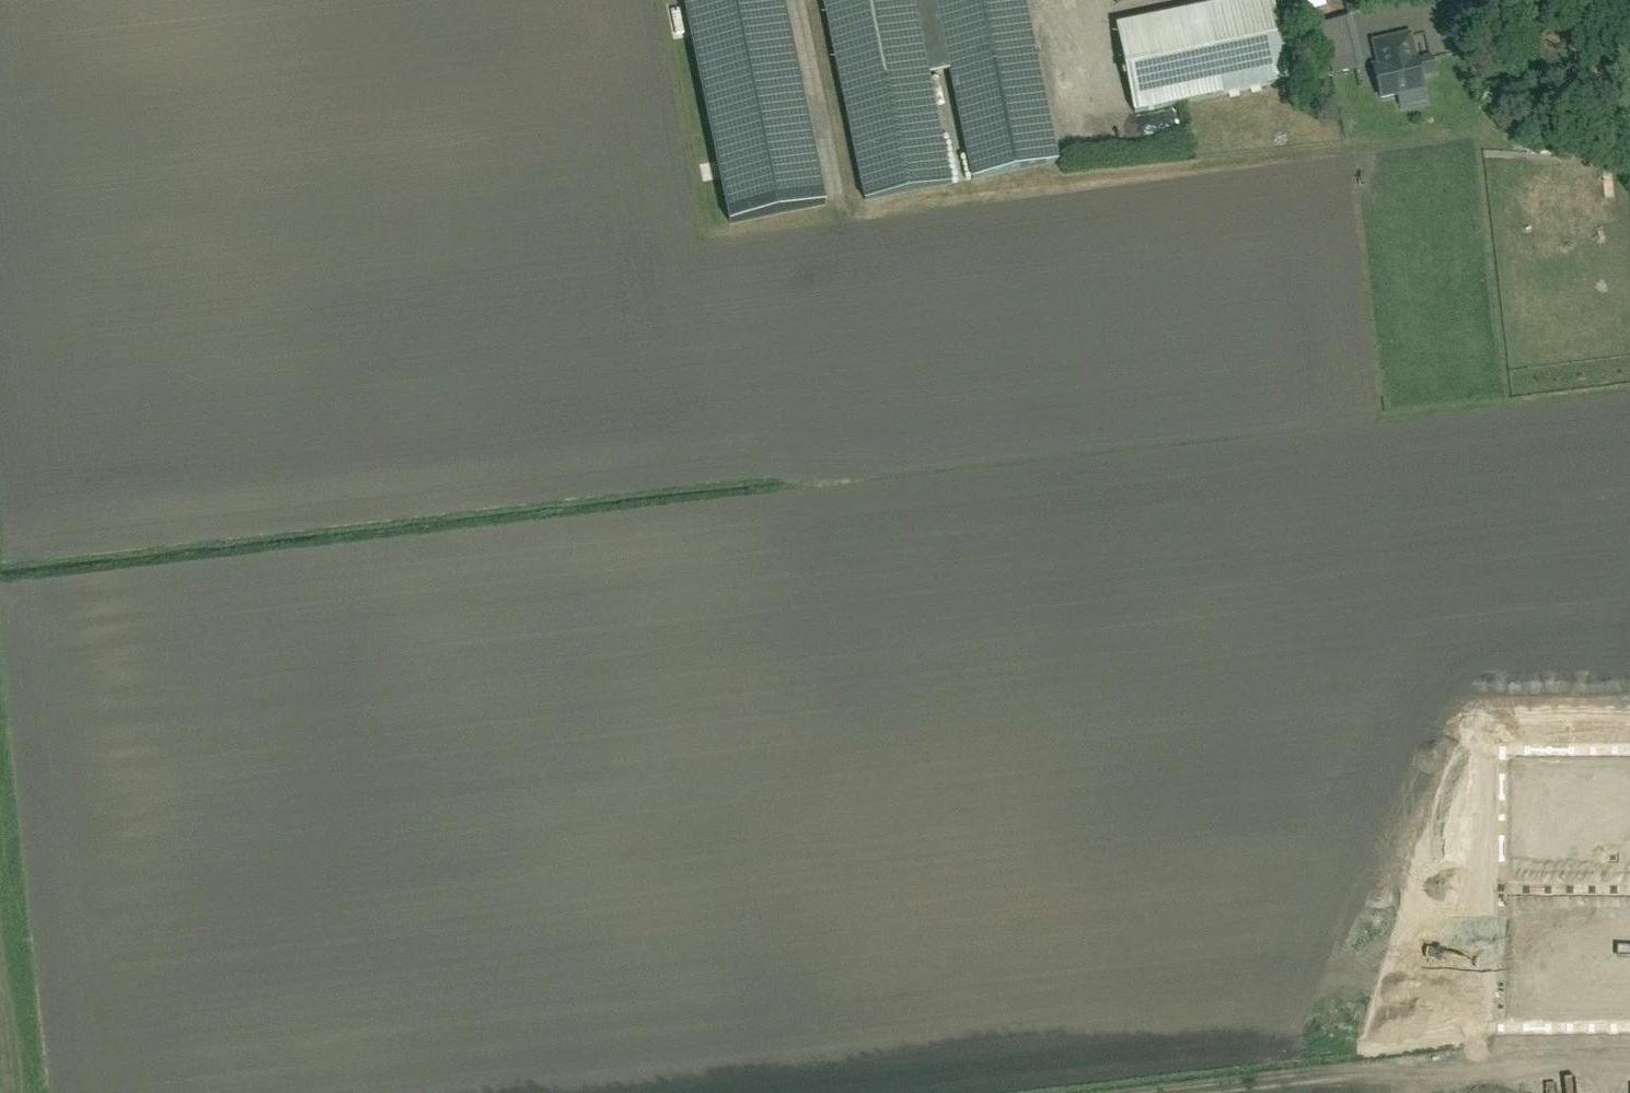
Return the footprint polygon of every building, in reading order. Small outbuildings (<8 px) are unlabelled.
[(825,206),(827,206),(784,0),(683,0),(730,226),(825,206)] [(862,135),(885,148),(895,146),(884,140),(897,137),(910,144),(923,121),(934,119),(917,109),(910,72),(921,70),(931,52),(921,0),(837,0),(862,135)] [(1037,55),(1026,0),(935,0),(951,73),(971,180),(1059,161),(1037,55)] [(1117,27),(1135,114),(1290,82),(1273,0),(1247,0),(1117,27)] [(1376,43),(1381,65),(1375,66),(1382,98),(1423,90),(1420,77),(1435,74),(1432,58),(1418,61),(1412,34),(1376,43)] [(1601,895),(1587,896),(1589,929),(1603,928),(1601,895)] [(1550,939),(1567,938),(1566,917),(1549,917),(1550,939)] [(1602,1030),(1601,1019),(1559,1020),(1560,1031),(1602,1030)]
